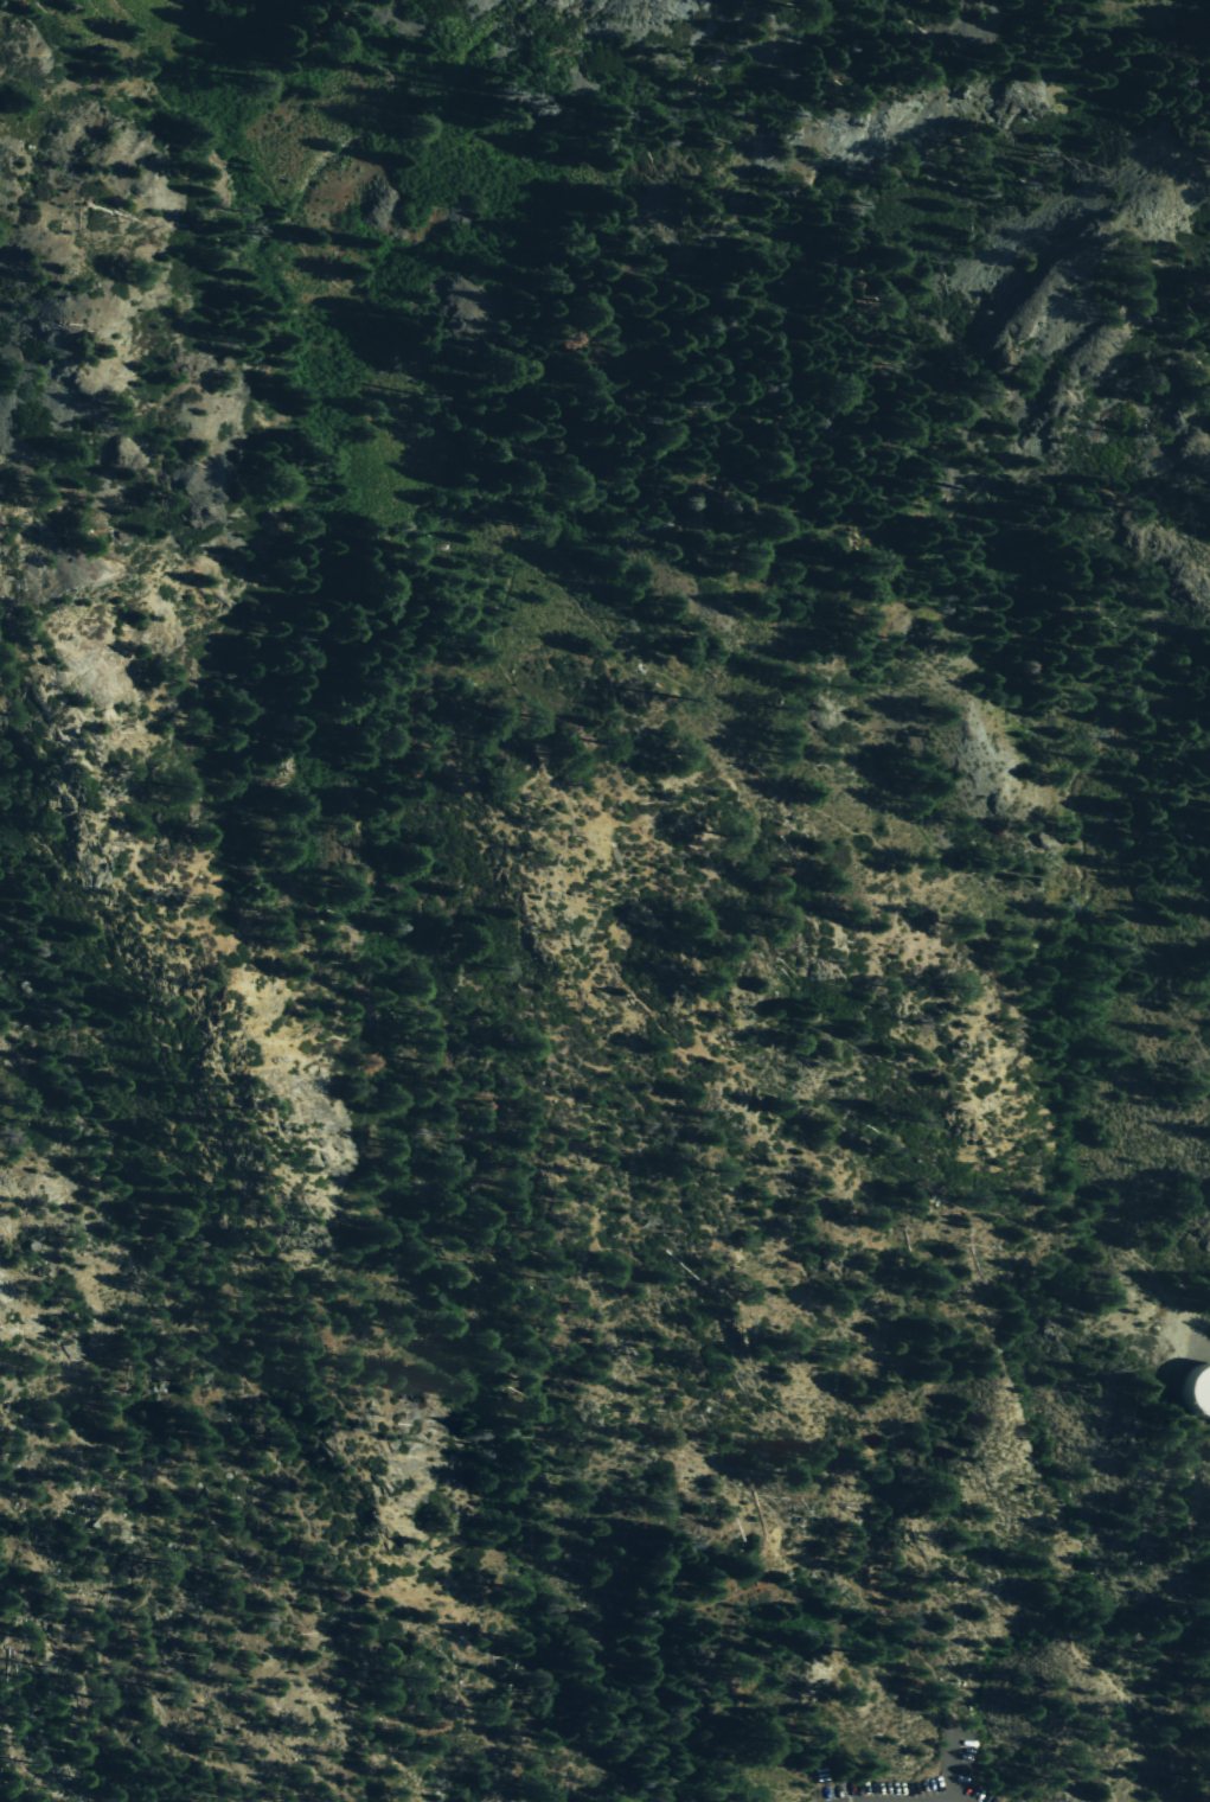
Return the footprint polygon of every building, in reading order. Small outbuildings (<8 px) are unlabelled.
[(1190,1367),(1191,1417),(1209,1416),(1209,1367),(1190,1367)]
